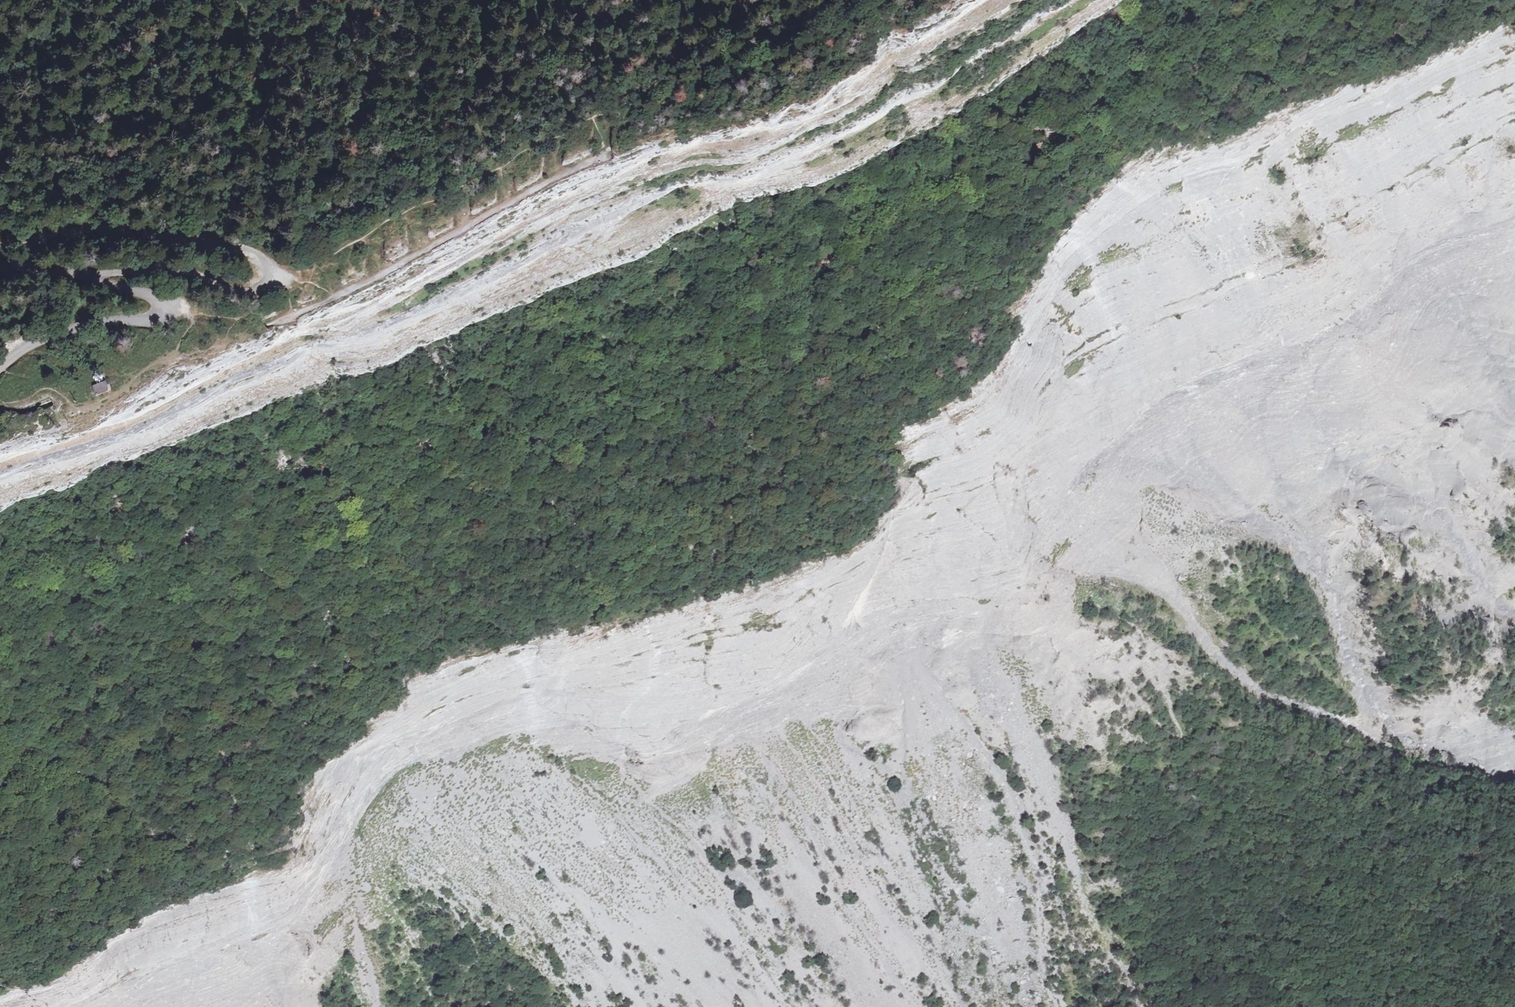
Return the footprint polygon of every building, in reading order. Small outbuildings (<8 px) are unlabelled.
[(105,381),(92,386),(95,394),(108,389),(105,381)]
